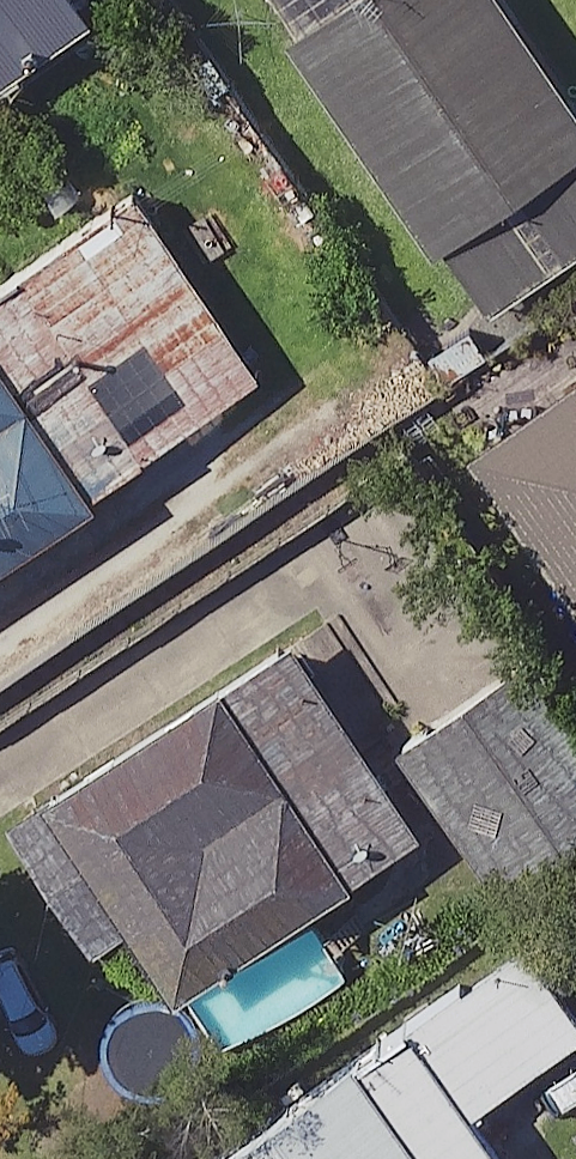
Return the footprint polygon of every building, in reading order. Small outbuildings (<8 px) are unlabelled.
[(109,21),(93,0),(0,0),(0,98),(109,21)] [(516,0),(351,0),(292,42),(442,254),(457,244),(575,160),(575,85),(516,0)] [(502,308),(575,256),(575,160),(457,244),(502,308)] [(138,189),(0,285),(0,348),(99,488),(267,371),(138,189)] [(109,502),(99,488),(0,348),(0,578),(109,502)] [(475,461),(575,604),(575,389),(475,461)] [(436,828),(303,639),(19,838),(101,955),(136,930),(187,1003),(436,828)] [(406,749),(513,901),(575,856),(575,713),(537,658),(406,749)] [(542,950),(424,1033),(482,1115),(575,1049),(575,997),(542,950)] [(424,1033),(369,1071),(431,1158),(513,1158),(482,1115),(424,1033)] [(362,1062),(223,1158),(431,1158),(369,1071),(362,1062)]
